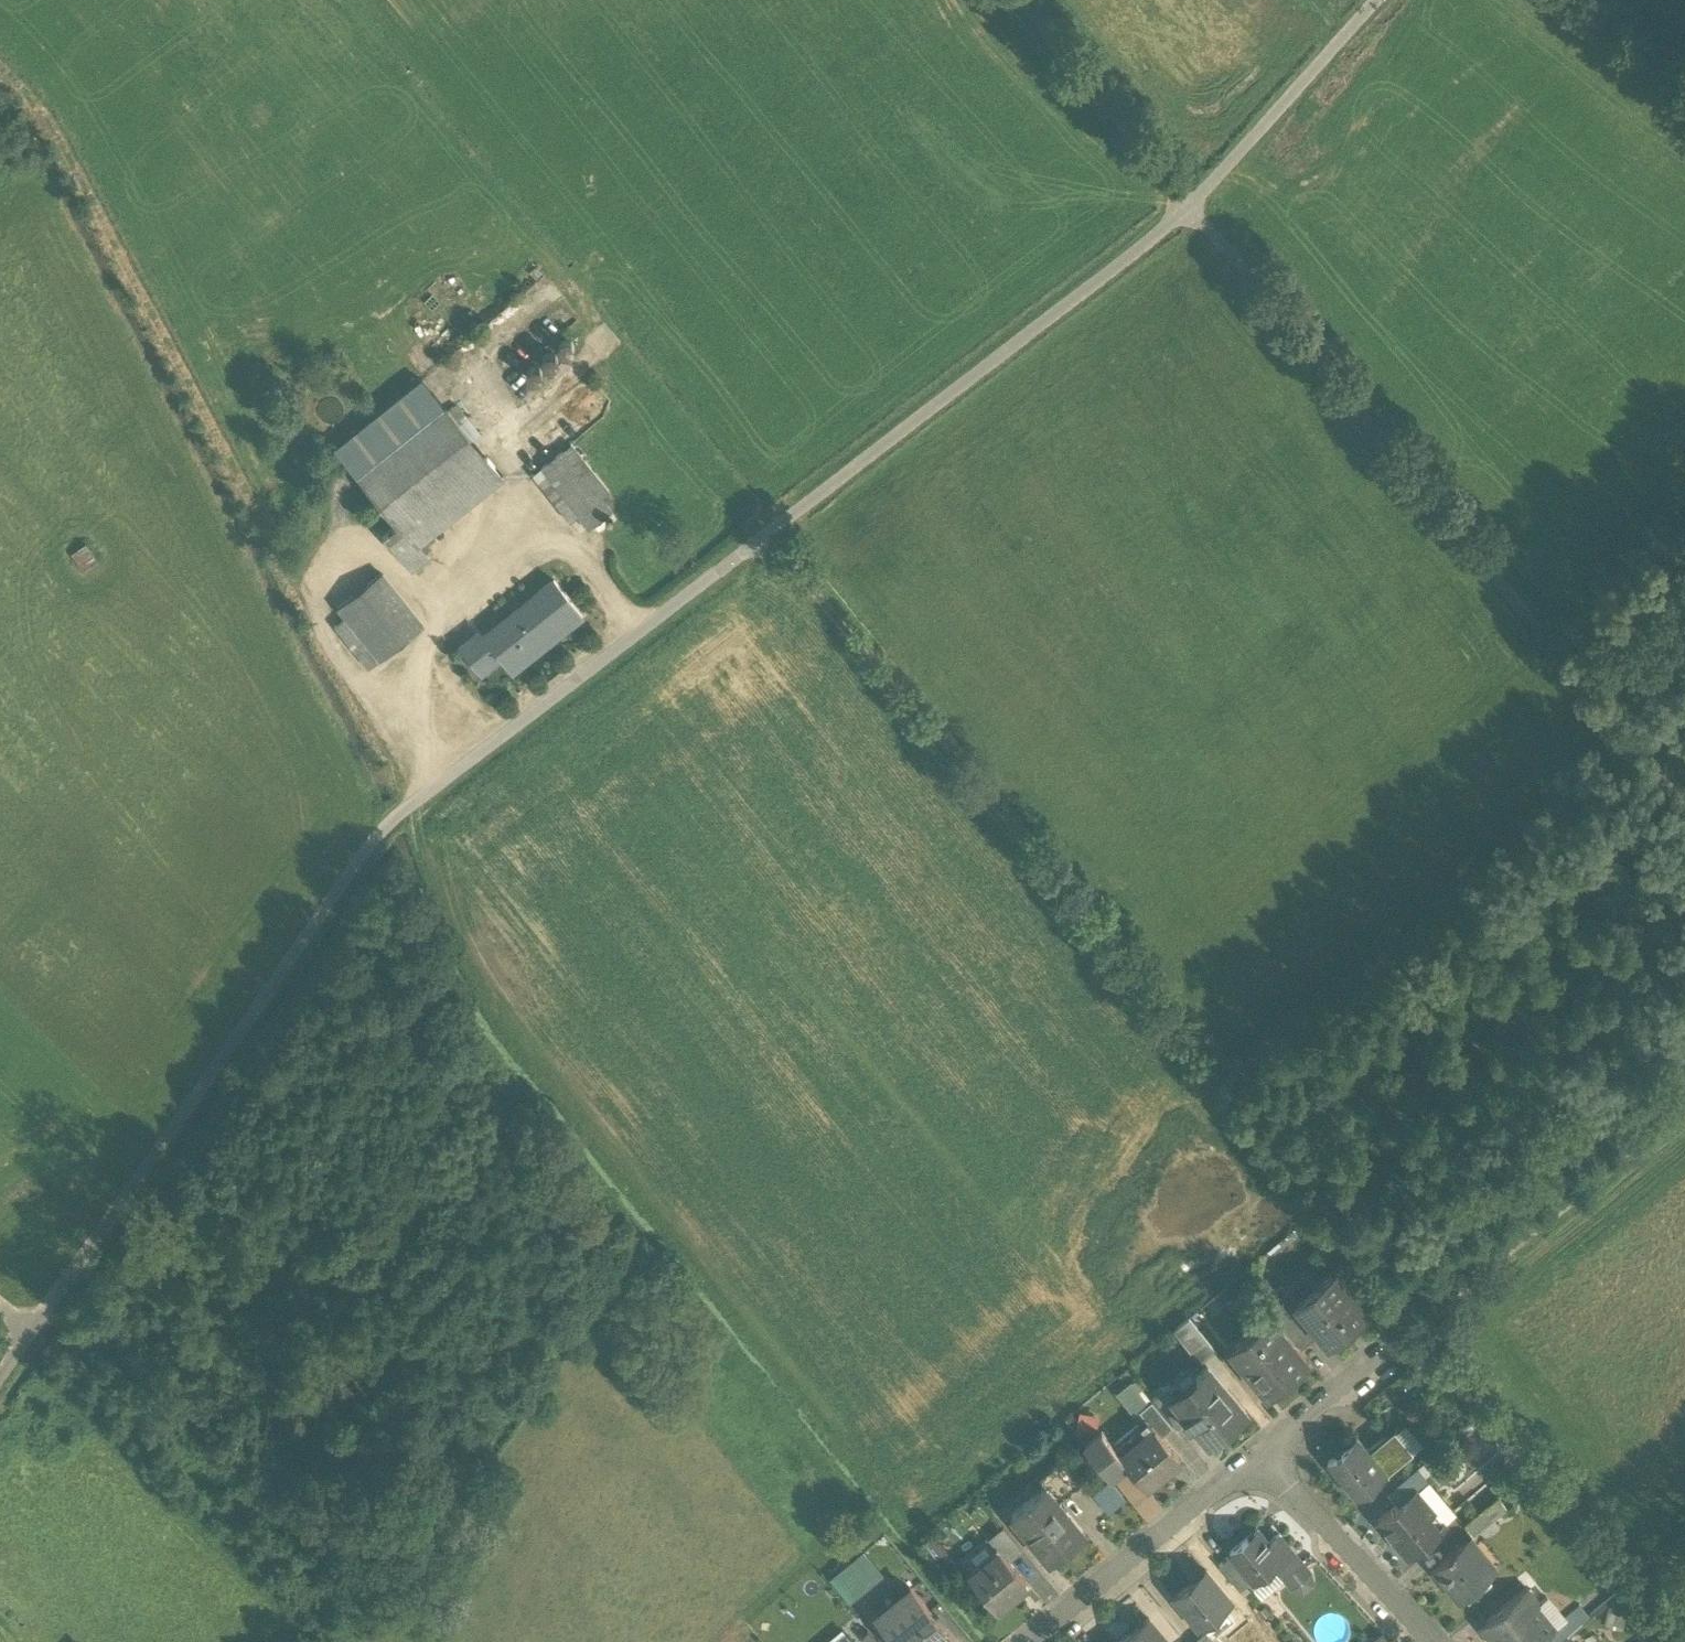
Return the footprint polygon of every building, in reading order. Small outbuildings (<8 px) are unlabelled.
[(445,408),(424,380),(338,448),(359,477),(445,408)] [(445,408),(359,477),(398,524),(486,459),(445,408)] [(563,450),(603,500),(611,494),(572,444),(563,450)] [(603,500),(563,450),(541,468),(589,528),(611,511),(603,500)] [(398,524),(383,536),(410,570),(427,556),(418,545),(503,477),(487,457),(486,459),(398,524)] [(580,518),(541,468),(534,474),(573,524),(580,518)] [(619,521),(611,511),(589,528),(597,538),(619,521)] [(100,561),(87,544),(73,554),(86,571),(100,561)] [(423,625),(382,573),(338,608),(380,660),(423,625)] [(554,579),(478,639),(475,635),(460,647),(481,673),(501,657),(512,671),(526,660),(522,655),(539,642),(543,647),(583,615),(554,579)] [(380,660),(346,619),(336,627),(368,669),(380,660)] [(1295,1302),(1293,1304),(1317,1334),(1328,1347),(1369,1314),(1334,1270),(1295,1302)] [(1295,1302),(1281,1286),(1270,1295),(1279,1306),(1308,1342),(1317,1334),(1293,1304),(1295,1302)] [(1308,1342),(1279,1306),(1269,1314),(1298,1350),(1308,1342)] [(1298,1350),(1269,1314),(1229,1347),(1268,1395),(1309,1362),(1298,1350)] [(1214,1349),(1188,1318),(1174,1330),(1200,1360),(1214,1349)] [(1247,1412),(1208,1363),(1198,1373),(1192,1367),(1166,1389),(1189,1416),(1185,1419),(1191,1426),(1195,1423),(1205,1438),(1231,1417),(1235,1422),(1247,1412)] [(1132,1378),(1115,1392),(1135,1415),(1152,1401),(1132,1378)] [(1166,1389),(1152,1401),(1173,1427),(1180,1435),(1191,1426),(1185,1419),(1189,1416),(1166,1389)] [(1173,1427),(1152,1401),(1140,1410),(1146,1417),(1154,1427),(1155,1425),(1163,1435),(1173,1427)] [(1077,1427),(1097,1429),(1099,1411),(1079,1409),(1077,1427)] [(1146,1417),(1118,1440),(1126,1449),(1154,1427),(1146,1417)] [(1163,1435),(1155,1425),(1154,1427),(1126,1449),(1122,1453),(1127,1460),(1147,1484),(1181,1456),(1163,1435)] [(1114,1443),(1102,1429),(1085,1443),(1110,1474),(1127,1460),(1122,1453),(1126,1449),(1118,1440),(1114,1443)] [(1367,1452),(1355,1438),(1329,1460),(1358,1496),(1385,1474),(1367,1452)] [(1396,1465),(1378,1443),(1367,1452),(1385,1474),(1396,1465)] [(1065,1457),(1040,1479),(1045,1485),(1047,1484),(1060,1500),(1084,1480),(1065,1457)] [(1109,1510),(1127,1496),(1111,1477),(1094,1491),(1109,1510)] [(1060,1500),(1047,1484),(1045,1485),(1013,1513),(1053,1560),(1086,1532),(1060,1500)] [(1416,1488),(1378,1519),(1406,1554),(1444,1522),(1442,1520),(1437,1524),(1429,1514),(1434,1510),(1432,1508),(1416,1488)] [(1438,1503),(1432,1508),(1434,1510),(1429,1514),(1437,1524),(1442,1520),(1444,1522),(1450,1518),(1438,1503)] [(1483,1508),(1465,1523),(1474,1534),(1492,1519),(1483,1508)] [(1005,1526),(990,1538),(1001,1550),(1002,1549),(1011,1560),(1024,1550),(1005,1526)] [(1277,1535),(1267,1544),(1255,1530),(1227,1552),(1230,1555),(1247,1577),(1252,1582),(1273,1565),(1281,1575),(1299,1561),(1277,1535)] [(1492,1572),(1465,1540),(1455,1549),(1453,1547),(1448,1551),(1449,1553),(1435,1565),(1445,1578),(1443,1581),(1459,1600),(1492,1572)] [(1011,1560),(1002,1549),(1001,1550),(972,1574),(998,1605),(1028,1581),(1011,1560)] [(1247,1577),(1230,1555),(1219,1564),(1236,1586),(1247,1577)] [(1299,1561),(1281,1575),(1290,1586),(1301,1589),(1309,1583),(1307,1572),(1299,1561)] [(868,1587),(849,1563),(830,1579),(850,1603),(868,1587)] [(1229,1601),(1204,1570),(1174,1595),(1198,1626),(1220,1608),(1229,1601)] [(1535,1606),(1538,1603),(1537,1602),(1525,1588),(1480,1626),(1490,1637),(1496,1633),(1504,1641),(1534,1641),(1552,1627),(1535,1606)] [(918,1594),(888,1618),(891,1621),(887,1625),(901,1641),(956,1641),(918,1594)] [(1563,1618),(1545,1596),(1537,1602),(1538,1603),(1535,1606),(1552,1627),(1563,1618)] [(1565,1635),(1587,1616),(1579,1606),(1535,1641),(1557,1641),(1565,1635)] [(1605,1624),(1621,1628),(1625,1609),(1610,1606),(1605,1624)] [(1220,1608),(1198,1626),(1203,1632),(1209,1640),(1231,1622),(1220,1608)] [(1120,1641),(1169,1641),(1149,1618),(1120,1641)] [(1656,1631),(1643,1641),(1665,1641),(1656,1631)] [(1191,1641),(1210,1641),(1209,1640),(1203,1632),(1191,1641)] [(1373,1641),(1391,1641),(1384,1633),(1373,1641)] [(846,1634),(836,1641),(853,1641),(846,1634)]
